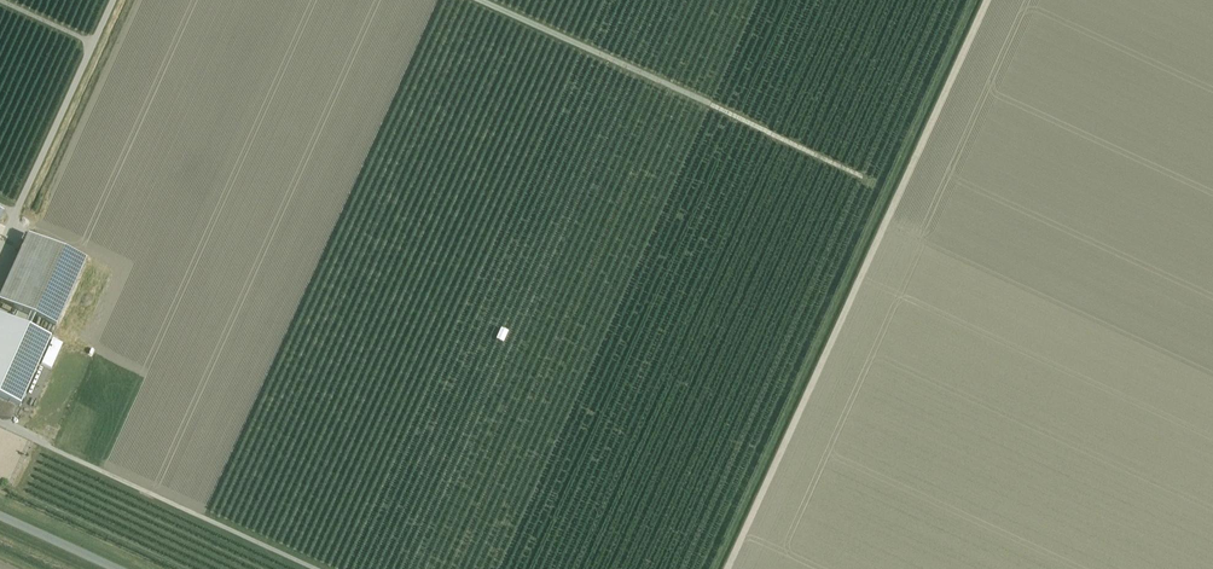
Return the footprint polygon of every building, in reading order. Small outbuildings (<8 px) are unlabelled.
[(29,236),(0,299),(0,301),(55,326),(84,261),(29,236)] [(38,364),(50,369),(62,344),(0,317),(0,396),(20,405),(38,364)]
